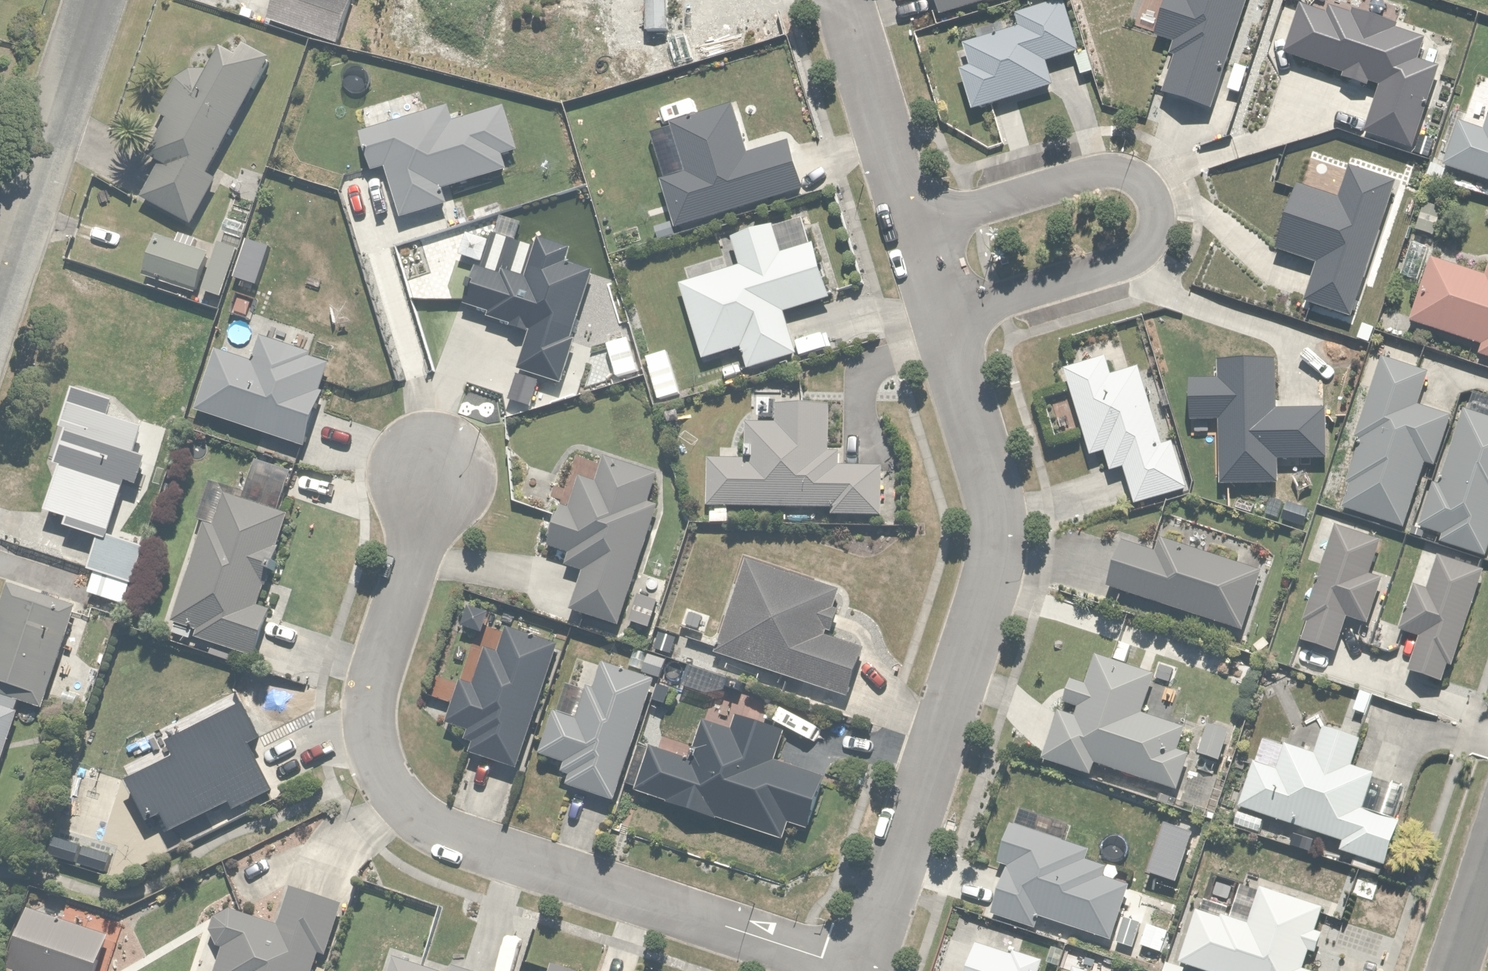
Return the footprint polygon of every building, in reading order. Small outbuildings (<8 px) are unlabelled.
[(270,23),(340,47),(356,0),(278,0),(270,23)] [(997,0),(939,0),(943,16),(997,0)] [(1082,53),(1067,4),(1021,19),(1024,29),(968,47),(975,71),(965,74),(977,114),(1059,88),(1051,63),(1082,53)] [(241,56),(229,51),(216,79),(204,73),(181,82),(163,119),(178,126),(159,167),(164,169),(148,203),(197,226),(272,65),(243,51),(241,56)] [(1446,170),(1487,183),(1487,129),(1487,133),(1460,125),(1446,170)] [(744,272),(685,289),(706,362),(744,351),(750,374),(800,359),(785,309),(832,296),(818,249),(787,258),(778,230),(735,243),(744,272)] [(178,247),(162,241),(149,277),(225,302),(241,254),(182,234),(178,247)] [(1431,268),(1415,327),(1486,346),(1482,360),(1487,361),(1487,278),(1432,263),(1431,268)] [(1110,360),(1068,372),(1094,459),(1109,455),(1115,476),(1127,473),(1137,508),(1192,492),(1178,442),(1164,446),(1142,370),(1116,378),(1110,360)] [(1430,378),(1383,363),(1358,441),(1366,444),(1345,509),(1409,530),(1428,468),(1439,472),(1456,421),(1420,410),(1430,378)] [(833,410),(793,409),(794,390),(755,389),(754,414),(779,414),(779,426),(750,425),(749,463),(713,462),(711,526),(731,527),(731,511),(837,514),(837,520),(885,521),(886,473),(843,472),(844,445),(832,444),(833,410)] [(119,411),(78,396),(65,431),(72,434),(59,471),(65,473),(50,515),(71,523),(68,531),(98,542),(101,534),(114,538),(129,498),(138,502),(151,464),(140,460),(149,434),(115,422),(119,411)] [(1466,413),(1443,489),(1438,488),(1425,530),(1448,537),(1445,547),(1487,560),(1487,420),(1466,413)] [(659,479),(610,463),(603,486),(586,481),(576,513),(569,511),(555,553),(575,559),(572,567),(588,573),(575,614),(622,629),(660,510),(650,507),(659,479)] [(219,529),(208,525),(172,634),(197,642),(198,638),(259,658),(275,611),(261,606),(290,518),(229,498),(219,529)] [(102,539),(99,547),(91,573),(98,575),(91,597),(129,609),(147,554),(102,539)] [(1263,575),(1165,544),(1161,556),(1128,546),(1112,594),(1244,636),(1263,575)] [(11,588),(0,627),(0,692),(49,707),(78,607),(11,588)] [(663,606),(643,600),(634,626),(655,633),(663,606)] [(525,770),(561,648),(511,633),(505,657),(488,652),(478,688),(463,684),(450,727),(478,735),(473,755),(525,770)] [(668,663),(633,652),(628,670),(663,680),(668,663)] [(1156,681),(1100,662),(1091,689),(1077,684),(1069,707),(1084,712),(1081,721),(1063,715),(1046,764),(1096,781),(1099,770),(1180,797),(1194,756),(1182,752),(1189,733),(1143,717),(1156,681)] [(617,803),(655,684),(606,668),(598,693),(590,690),(579,723),(557,716),(543,758),(571,767),(567,778),(574,780),(571,788),(617,803)] [(21,703),(0,697),(0,781),(21,703)] [(132,823),(145,818),(153,836),(170,828),(173,834),(235,806),(239,814),(272,800),(249,747),(261,742),(248,712),(158,752),(165,768),(154,773),(117,789),(132,823)] [(788,735),(738,721),(735,733),(704,724),(693,764),(652,752),(640,795),(675,805),(674,811),(786,843),(792,824),(816,831),(830,782),(779,768),(788,735)] [(1235,737),(1212,729),(1202,758),(1225,765),(1235,737)] [(1282,773),(1259,766),(1238,829),(1262,837),(1268,820),(1347,847),(1343,857),(1390,873),(1406,827),(1365,814),(1378,776),(1356,769),(1364,743),(1327,730),(1318,757),(1291,748),(1282,773)] [(1201,913),(1182,967),(1193,970),(1307,970),(1328,910),(1265,889),(1251,930),(1201,913)] [(293,895),(280,930),(236,914),(219,919),(213,938),(219,947),(227,952),(220,970),(320,970),(325,958),(329,960),(345,914),(293,895)] [(507,951),(501,970),(520,970),(525,956),(507,951)] [(978,951),(973,970),(1047,970),(1049,964),(1018,956),(1016,962),(978,951)]
